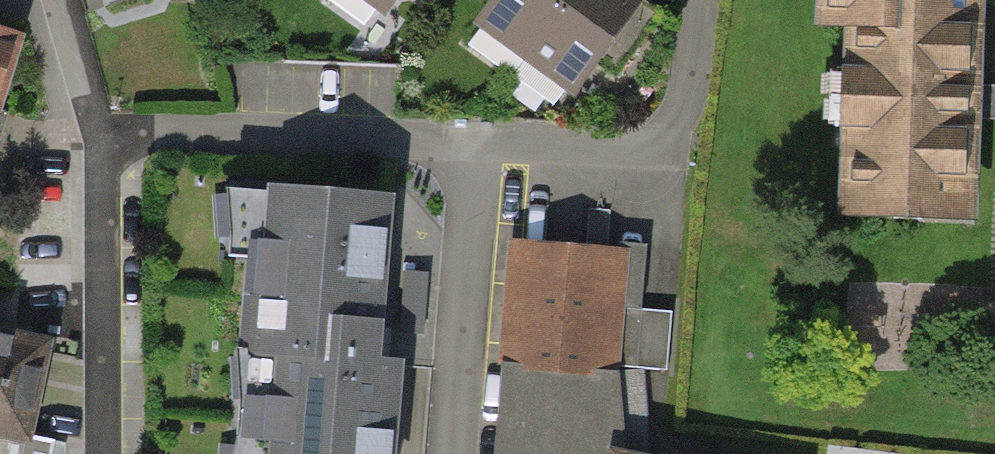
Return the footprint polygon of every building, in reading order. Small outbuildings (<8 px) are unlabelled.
[(374,14),(384,0),(355,0),(374,14)] [(569,96),(638,0),(499,0),(477,31),(569,96)] [(848,18),(871,19),(872,0),(817,0),(817,16),(848,18)] [(968,211),(978,0),(872,0),(871,19),(848,18),(840,206),(968,211)] [(397,366),(375,365),(387,204),(266,195),(255,343),(278,345),(270,453),(391,453),(397,366)] [(514,237),(506,358),(615,365),(666,369),(670,309),(638,307),(642,245),(514,237)] [(55,440),(27,434),(46,344),(0,334),(0,453),(52,453),(55,440)] [(506,358),(497,453),(614,453),(616,446),(615,365),(506,358)]
